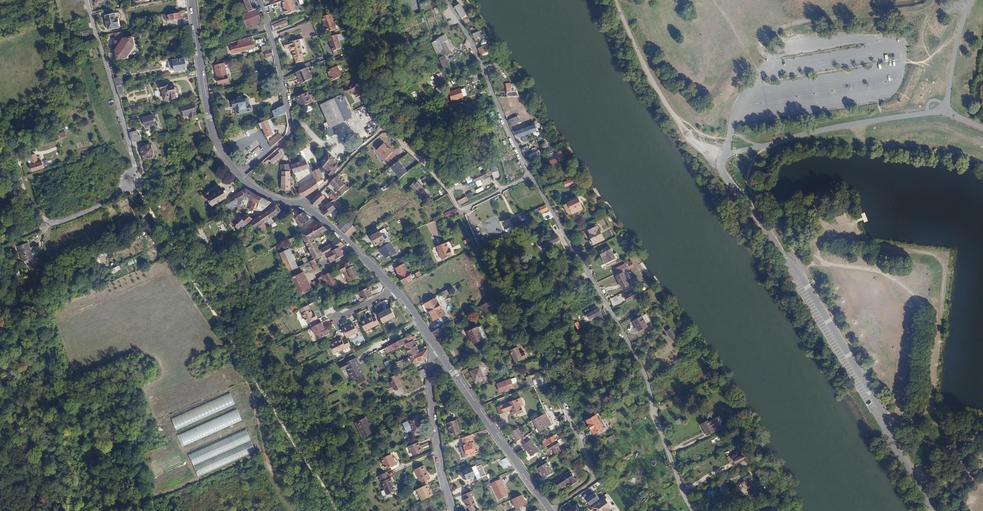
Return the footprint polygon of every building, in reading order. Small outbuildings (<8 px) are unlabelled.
[(186,0),(177,2),(179,9),(187,7),(186,0)] [(246,7),(249,12),(256,10),(258,9),(254,0),(244,0),(246,7)] [(291,0),(286,0),(281,1),(284,8),(284,10),(284,12),(285,14),(286,14),(286,15),(295,12),(291,0)] [(462,12),(458,5),(454,7),(461,18),(465,16),(462,12)] [(249,12),(246,7),(238,10),(240,16),(242,15),(249,12)] [(261,22),(256,10),(249,12),(242,15),(246,28),(261,22)] [(118,27),(119,26),(118,18),(120,17),(120,16),(120,15),(119,14),(119,13),(117,13),(105,15),(107,30),(118,28),(118,27)] [(337,29),(330,14),(321,18),(328,33),(337,29)] [(288,25),(286,21),(272,26),(273,30),(288,25)] [(129,49),(135,48),(133,37),(123,39),(122,32),(114,33),(119,60),(128,58),(127,52),(129,49)] [(342,48),(338,34),(329,37),(333,51),(342,48)] [(438,44),(434,46),(436,51),(437,53),(438,56),(442,54),(444,57),(451,53),(446,45),(449,43),(447,38),(437,43),(438,44)] [(297,50),(300,49),(299,40),(290,42),(290,41),(283,43),(285,50),(289,49),(289,51),(291,51),(292,53),(297,50)] [(254,41),(234,47),(235,53),(256,47),(254,41)] [(302,57),(300,49),(297,50),(292,53),(293,59),(294,59),(295,64),(302,62),(301,57),(302,57)] [(186,70),(185,59),(173,61),(175,72),(186,70)] [(228,82),(224,63),(214,66),(217,78),(217,79),(219,84),(228,82)] [(329,77),(331,81),(342,76),(337,65),(327,70),(330,77),(329,77)] [(295,73),(300,84),(312,80),(306,68),(295,73)] [(123,77),(114,79),(116,86),(121,85),(125,85),(123,77)] [(363,94),(357,81),(345,87),(349,93),(353,91),(356,97),(363,94)] [(164,100),(175,98),(174,93),(175,93),(175,92),(176,92),(177,91),(176,88),(174,87),(169,87),(167,88),(166,85),(166,84),(160,86),(161,90),(162,90),(164,100)] [(507,92),(507,97),(519,97),(516,91),(514,91),(513,87),(512,85),(512,84),(510,85),(510,84),(505,84),(507,92)] [(431,89),(434,95),(441,92),(439,86),(431,89)] [(310,97),(307,92),(295,97),(297,103),(310,97)] [(327,129),(330,128),(351,118),(345,106),(348,105),(344,96),(341,97),(340,95),(320,105),(328,122),(324,124),(327,129)] [(236,106),(237,109),(238,114),(251,111),(250,105),(248,105),(247,99),(243,100),(242,96),(237,97),(238,101),(232,102),(233,107),(236,106)] [(312,103),(310,97),(297,103),(300,108),(305,106),(312,103)] [(196,115),(194,103),(181,106),(184,119),(189,119),(189,117),(196,115)] [(272,118),(287,112),(285,106),(272,112),(274,116),(271,117),(272,118)] [(152,115),(143,118),(144,123),(145,127),(155,125),(152,115)] [(516,118),(509,120),(511,126),(518,123),(516,118)] [(267,121),(258,124),(261,129),(262,129),(266,138),(273,135),(270,128),(267,121)] [(530,132),(529,128),(518,132),(519,136),(530,132)] [(137,131),(129,133),(131,142),(135,142),(139,141),(137,131)] [(268,142),(271,147),(284,136),(279,133),(268,142)] [(153,149),(151,144),(150,145),(150,144),(145,145),(145,146),(140,147),(143,159),(148,158),(148,159),(153,158),(153,157),(155,156),(153,152),(152,152),(151,150),(153,149)] [(377,150),(389,162),(395,157),(391,153),(393,152),(384,144),(377,150)] [(280,154),(276,149),(266,158),(270,163),(280,154)] [(32,171),(44,168),(42,162),(38,163),(35,154),(30,156),(32,165),(30,166),(32,171)] [(334,174),(339,168),(334,164),(332,162),(333,160),(334,159),(328,154),(322,162),(324,167),(328,171),(326,172),(331,176),(334,174)] [(305,160),(291,165),(293,174),(309,168),(305,160)] [(288,165),(282,165),(282,172),(282,190),(290,190),(289,171),(288,165)] [(316,179),(317,182),(323,180),(318,169),(312,172),(315,179),(316,179)] [(487,170),(473,177),(475,181),(489,174),(487,170)] [(345,185),(337,176),(335,178),(331,182),(338,191),(345,185)] [(318,187),(319,187),(317,182),(316,179),(315,179),(310,183),(313,191),(318,187)] [(422,186),(416,181),(409,188),(416,195),(418,193),(426,201),(430,198),(421,190),(420,188),(422,186)] [(306,196),(313,191),(310,183),(302,188),(306,196)] [(349,189),(350,188),(349,186),(347,187),(345,185),(338,191),(342,195),(349,189)] [(253,193),(246,189),(234,195),(238,202),(236,204),(238,206),(242,202),(241,201),(246,198),(247,199),(248,198),(248,197),(253,193)] [(211,196),(209,193),(206,195),(212,206),(226,198),(225,196),(228,195),(225,190),(223,192),(222,190),(211,196)] [(329,195),(333,200),(335,201),(339,198),(333,192),(329,195)] [(315,206),(325,197),(320,193),(311,202),(315,206)] [(238,202),(234,195),(223,202),(228,209),(236,204),(238,202)] [(262,198),(256,195),(251,200),(253,202),(249,210),(257,211),(259,203),(262,198)] [(457,201),(459,205),(468,200),(466,196),(457,201)] [(259,203),(257,211),(262,211),(271,203),(262,198),(259,203)] [(569,207),(570,211),(581,206),(579,201),(578,202),(576,203),(575,200),(569,203),(570,206),(569,207)] [(336,209),(331,201),(325,206),(327,210),(323,214),(325,216),(336,209)] [(276,205),(266,212),(271,218),(281,212),(276,205)] [(545,205),(538,209),(540,213),(548,210),(545,205)] [(583,209),(582,206),(581,206),(570,211),(572,215),(583,209)] [(270,219),(266,212),(259,217),(264,223),(270,219)] [(306,214),(303,212),(297,216),(303,225),(311,220),(307,214),(306,214)] [(241,219),(247,224),(252,219),(246,214),(241,219)] [(525,223),(529,221),(526,214),(522,216),(521,214),(515,217),(517,222),(513,224),(515,228),(525,223)] [(259,217),(250,223),(258,235),(263,232),(262,231),(259,226),(264,223),(259,217)] [(345,224),(340,230),(348,237),(355,230),(354,229),(355,228),(350,224),(352,221),(351,220),(354,218),(353,217),(351,218),(345,224)] [(342,221),(337,227),(339,229),(340,230),(345,224),(342,221)] [(313,227),(301,233),(310,251),(317,246),(313,238),(327,230),(321,222),(313,227)] [(589,241),(589,242),(602,236),(600,230),(598,230),(597,227),(589,231),(590,234),(589,235),(591,240),(589,241)] [(387,244),(390,242),(387,237),(389,236),(385,228),(371,236),(376,246),(378,246),(380,245),(381,247),(387,244)] [(560,240),(557,235),(550,238),(547,236),(538,240),(542,248),(560,240)] [(602,236),(589,242),(591,246),(604,240),(602,236)] [(452,249),(451,247),(449,241),(436,246),(442,259),(455,253),(453,249),(452,249)] [(339,247),(334,242),(325,247),(328,253),(339,247)] [(27,243),(18,247),(24,262),(33,259),(27,243)] [(398,254),(391,243),(380,249),(385,259),(391,256),(392,257),(398,254)] [(319,251),(317,246),(310,251),(312,255),(319,251)] [(609,246),(599,251),(601,256),(606,254),(609,261),(615,258),(609,246)] [(319,251),(312,255),(314,260),(321,256),(326,254),(328,253),(325,247),(322,249),(319,251)] [(343,256),(339,247),(328,253),(331,260),(330,261),(330,262),(343,256)] [(292,248),(280,254),(288,272),(305,264),(302,259),(299,261),(292,248)] [(358,277),(351,261),(343,265),(341,266),(348,280),(346,280),(347,282),(358,277)] [(626,263),(615,269),(616,272),(628,267),(627,266),(626,263)] [(409,274),(403,264),(395,268),(404,284),(415,278),(412,272),(409,274)] [(0,272),(0,282),(3,286),(9,282),(2,271),(0,272)] [(303,272),(292,279),(300,296),(312,290),(303,272)] [(327,282),(325,283),(328,288),(331,287),(331,288),(332,290),(338,287),(330,272),(325,275),(328,281),(327,282)] [(621,274),(620,274),(616,276),(622,288),(629,285),(627,280),(625,281),(621,274)] [(318,279),(321,285),(325,283),(327,282),(324,276),(318,279)] [(368,288),(358,292),(363,301),(372,296),(368,288)] [(630,300),(643,293),(640,288),(624,297),(627,302),(630,300)] [(434,319),(444,314),(436,298),(426,303),(430,309),(429,310),(434,319)] [(497,306),(493,299),(482,305),(486,312),(497,306)] [(312,314),(308,305),(299,309),(306,321),(308,323),(317,318),(315,313),(312,314)] [(378,315),(382,323),(395,317),(390,308),(378,315)] [(598,308),(587,314),(589,319),(601,314),(598,308)] [(642,316),(633,321),(639,332),(647,327),(642,316)] [(371,317),(360,322),(365,331),(378,324),(375,317),(371,318),(371,317)] [(671,325),(673,329),(675,332),(678,330),(674,324),(675,324),(672,319),(669,321),(671,326),(671,325)] [(321,322),(312,327),(316,335),(318,334),(320,338),(328,334),(328,333),(327,330),(325,330),(321,322)] [(560,323),(553,327),(555,331),(556,330),(557,332),(561,330),(560,328),(562,327),(560,323)] [(353,324),(342,329),(346,338),(357,333),(353,324)] [(440,328),(433,332),(435,336),(446,330),(444,327),(448,325),(448,324),(440,328)] [(480,325),(477,327),(483,339),(487,338),(480,325)] [(483,339),(477,327),(468,332),(474,344),(480,341),(483,339)] [(672,329),(667,332),(672,341),(676,338),(672,329)] [(413,337),(412,334),(403,339),(405,344),(409,342),(414,340),(417,338),(416,335),(413,337)] [(341,339),(330,344),(334,353),(350,346),(347,339),(342,341),(341,339)] [(405,344),(403,339),(384,349),(387,353),(405,344)] [(409,342),(405,344),(410,356),(427,350),(427,345),(418,349),(414,340),(409,342)] [(480,341),(474,344),(472,345),(475,350),(482,347),(480,341)] [(517,347),(509,350),(515,362),(526,357),(524,352),(520,354),(517,347)] [(427,351),(427,350),(410,356),(413,363),(427,358),(427,351)] [(364,372),(357,356),(341,365),(343,369),(347,367),(352,379),(364,372)] [(479,367),(470,371),(475,382),(484,378),(479,367)] [(420,379),(426,377),(426,368),(417,371),(420,379)] [(403,386),(397,375),(392,377),(394,380),(389,382),(391,385),(388,386),(390,390),(394,388),(396,390),(402,387),(402,386),(403,386)] [(534,386),(529,376),(529,375),(526,377),(527,380),(524,381),(527,388),(534,386)] [(356,381),(359,387),(367,383),(365,378),(356,381)] [(511,379),(497,384),(500,391),(509,389),(509,390),(514,388),(513,384),(511,379)] [(516,399),(495,407),(498,415),(508,411),(509,410),(511,415),(515,413),(516,414),(522,412),(520,407),(519,408),(516,399)] [(238,410),(179,433),(184,444),(242,421),(238,410)] [(552,425),(546,414),(533,421),(539,432),(552,425)] [(408,420),(403,422),(407,432),(411,430),(413,434),(424,429),(418,415),(407,419),(408,420)] [(596,416),(587,421),(594,434),(603,428),(596,416)] [(366,419),(357,423),(363,437),(373,432),(366,419)] [(448,422),(450,427),(451,431),(449,431),(451,435),(460,432),(456,419),(448,422)] [(717,430),(712,421),(709,423),(707,421),(701,424),(707,435),(717,431),(717,430)] [(518,428),(511,432),(517,440),(523,436),(518,428)] [(247,431),(189,453),(197,475),(256,453),(247,431)] [(547,438),(543,440),(546,445),(560,437),(559,434),(555,436),(554,435),(547,439),(547,438)] [(470,435),(462,437),(467,455),(478,452),(477,450),(476,451),(475,448),(476,448),(474,442),(472,442),(472,441),(470,435)] [(530,439),(523,444),(530,456),(538,450),(530,439)] [(561,444),(558,440),(548,446),(550,450),(552,450),(553,453),(560,449),(559,445),(561,444)] [(419,442),(409,447),(414,456),(423,452),(419,442)] [(392,454),(382,458),(387,470),(397,465),(392,454)] [(511,463),(507,457),(498,461),(501,468),(511,463)] [(540,471),(544,476),(544,477),(552,472),(547,463),(538,468),(540,471)] [(483,476),(478,464),(462,471),(461,474),(462,478),(465,479),(475,475),(477,479),(483,476)] [(424,467),(415,472),(421,485),(430,480),(424,467)] [(570,471),(553,481),(558,489),(569,483),(570,485),(576,481),(570,471)] [(738,471),(729,476),(730,479),(740,474),(738,471)] [(755,483),(751,474),(744,477),(746,480),(744,481),(745,482),(742,483),(745,489),(748,488),(751,495),(756,493),(753,486),(752,486),(751,485),(755,483)] [(391,485),(393,484),(391,480),(389,480),(388,478),(383,481),(384,483),(385,488),(391,485)] [(501,479),(491,483),(498,499),(508,495),(501,479)] [(385,488),(388,496),(395,492),(393,487),(394,487),(393,484),(391,485),(385,488)] [(430,491),(428,486),(418,490),(423,501),(435,496),(433,492),(432,493),(430,491)] [(465,498),(465,499),(466,503),(468,507),(475,504),(472,496),(474,495),(472,490),(463,494),(465,498)] [(587,508),(600,499),(595,493),(582,502),(587,508)] [(528,504),(523,495),(511,500),(516,510),(528,504)] [(610,509),(612,508),(604,498),(592,507),(595,510),(612,510),(610,509)]
